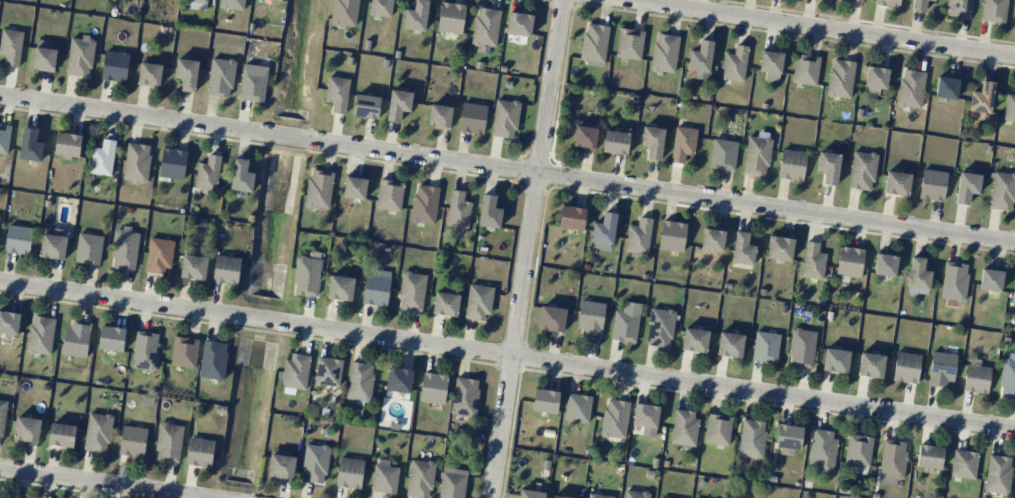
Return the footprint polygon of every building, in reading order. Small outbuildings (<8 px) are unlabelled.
[(186,9),(208,10),(208,0),(187,0),(186,9)] [(244,10),(245,0),(221,0),(220,8),(244,10)] [(355,26),(358,0),(334,0),(331,23),(355,26)] [(393,0),(370,0),(369,15),(391,17),(393,0)] [(414,10),(405,9),(403,28),(425,31),(428,0),(415,0),(414,10)] [(924,12),(926,0),(912,0),(911,10),(924,12)] [(969,18),(971,0),(947,0),(945,15),(969,18)] [(979,19),(1004,23),(1008,0),(983,0),(979,19)] [(461,34),(465,5),(441,1),(436,30),(461,34)] [(500,10),(476,7),(472,44),(496,47),(500,10)] [(506,34),(531,36),(533,14),(508,12),(506,34)] [(609,25),(584,23),(580,63),(604,66),(609,25)] [(616,57),(641,59),(644,30),(619,28),(616,57)] [(6,56),(5,65),(18,67),(24,32),(2,29),(0,41),(0,55),(6,56)] [(676,72),(678,35),(654,33),(651,71),(676,72)] [(66,74),(89,77),(95,39),(71,36),(66,74)] [(51,49),(51,40),(36,39),(33,69),(55,71),(57,49),(51,49)] [(690,50),(686,77),(708,80),(713,41),(699,39),(698,51),(690,50)] [(748,46),(735,44),(734,54),(725,53),(722,79),(744,81),(748,46)] [(130,54),(105,50),(100,79),(125,83),(130,54)] [(783,52),(761,50),(759,71),(781,73),(783,52)] [(792,83),(817,85),(820,56),(795,54),(792,83)] [(174,78),(182,79),(180,90),(194,92),(199,61),(177,58),(174,78)] [(207,95),(231,97),(235,60),(210,58),(207,95)] [(826,95),(850,99),(855,61),(831,58),(826,95)] [(137,83),(159,87),(163,65),(141,62),(137,83)] [(887,89),(888,67),(866,65),(865,93),(879,94),(880,89),(887,89)] [(925,71),(900,69),(897,106),(921,108),(925,71)] [(266,73),(242,71),(239,100),(264,102),(266,73)] [(956,100),(960,79),(938,75),(934,96),(956,100)] [(324,101),(333,103),(331,112),(344,115),(350,80),(329,76),(324,101)] [(991,113),(994,82),(981,81),(979,92),(971,91),(968,118),(983,120),(983,113),(991,113)] [(400,122),(401,111),(411,112),(412,92),(389,90),(387,121),(400,122)] [(1003,120),(1014,121),(1014,95),(1006,94),(1003,120)] [(380,97),(355,95),(353,116),(378,118),(380,97)] [(491,136),(516,138),(519,101),(495,99),(491,136)] [(488,106),(463,102),(457,130),(482,135),(488,106)] [(452,107),(429,105),(428,127),(450,129),(452,107)] [(574,148),(596,149),(597,122),(575,121),(574,148)] [(10,124),(0,124),(0,153),(8,153),(10,124)] [(647,158),(660,161),(665,129),(643,126),(640,145),(649,146),(647,158)] [(36,129),(23,127),(19,159),(42,161),(43,142),(35,141),(36,129)] [(671,162),(684,163),(685,154),(694,155),(697,129),(674,127),(671,162)] [(630,134),(605,130),(602,152),(626,156),(630,134)] [(54,156),(79,158),(81,135),(57,132),(54,156)] [(743,173),(767,175),(771,133),(758,132),(757,137),(747,136),(743,173)] [(111,176),(115,140),(102,139),(101,148),(92,147),(89,173),(111,176)] [(734,170),(737,142),(712,139),(709,168),(734,170)] [(122,179),(145,183),(151,146),(128,142),(122,179)] [(187,151),(163,147),(158,176),(183,180),(187,151)] [(778,179),(804,180),(806,151),(781,149),(778,179)] [(873,190),(877,153),(852,151),(849,188),(873,190)] [(823,184),(837,186),(840,154),(818,152),(817,171),(824,172),(823,184)] [(207,163),(197,162),(195,189),(217,191),(220,155),(208,154),(207,163)] [(246,172),(248,160),(235,158),(230,189),(252,193),(255,173),(246,172)] [(334,173),(310,169),(304,205),(328,209),(334,173)] [(944,200),(946,171),(921,170),(919,199),(944,200)] [(1014,195),(1014,174),(994,171),(989,208),(1013,211),(1014,195)] [(909,195),(910,173),(885,172),(884,194),(909,195)] [(956,204),(969,205),(970,193),(979,194),(981,174),(958,173),(956,204)] [(367,178),(346,175),(342,196),(364,200),(367,178)] [(404,182),(379,179),(376,208),(401,211),(404,182)] [(411,222),(435,224),(438,187),(414,184),(411,222)] [(471,202),(463,201),(464,191),(450,189),(447,225),(454,226),(454,233),(467,234),(471,202)] [(494,208),(495,195),(481,194),(478,226),(500,228),(502,209),(494,208)] [(583,230),(585,208),(561,206),(559,228),(583,230)] [(611,251),(617,213),(603,211),(601,223),(594,222),(590,248),(611,251)] [(651,218),(638,217),(638,226),(628,225),(625,252),(648,254),(651,218)] [(659,250),(684,252),(686,223),(661,221),(659,250)] [(30,254),(32,227),(7,225),(5,252),(30,254)] [(134,270),(139,234),(130,232),(131,229),(116,227),(110,266),(134,270)] [(43,233),(39,256),(64,260),(68,236),(60,235),(61,229),(54,228),(52,235),(43,233)] [(723,251),(724,229),(702,228),(701,250),(723,251)] [(747,245),(749,233),(736,231),(731,262),(753,265),(756,247),(747,245)] [(75,262),(100,264),(102,235),(78,233),(75,262)] [(766,257),(791,261),(794,239),(769,236),(766,257)] [(146,272),(169,274),(172,240),(149,238),(146,272)] [(819,243),(806,241),(801,276),(822,279),(826,254),(817,252),(819,243)] [(861,278),(864,248),(839,246),(836,280),(848,281),(848,277),(861,278)] [(873,276),(885,277),(885,276),(895,276),(897,255),(875,253),(873,276)] [(180,277),(205,280),(208,258),(182,255),(180,277)] [(238,284),(240,257),(215,255),(213,282),(238,284)] [(322,259),(298,255),(292,292),(316,296),(322,259)] [(923,270),(925,258),(912,256),(906,292),(928,295),(932,271),(923,270)] [(968,264),(944,261),(940,299),(964,301),(968,264)] [(981,268),(979,289),(1001,291),(1003,270),(981,268)] [(362,303),(387,306),(390,272),(366,270),(362,303)] [(422,312),(427,275),(402,271),(397,308),(422,312)] [(327,299),(352,301),(354,278),(329,275),(327,299)] [(465,319),(483,320),(484,314),(491,315),(493,287),(468,284),(465,319)] [(432,314),(457,316),(459,294),(434,292),(432,314)] [(577,335),(601,337),(604,303),(581,300),(577,335)] [(614,310),(611,340),(637,342),(640,303),(623,302),(622,311),(614,310)] [(562,333),(566,310),(541,306),(537,329),(562,333)] [(674,310),(650,308),(647,345),(671,347),(674,310)] [(12,334),(17,335),(21,314),(0,310),(0,342),(11,344),(12,334)] [(50,355),(56,318),(32,315),(26,352),(50,355)] [(87,357),(90,323),(66,321),(63,355),(87,357)] [(98,351),(109,352),(109,350),(123,352),(125,328),(100,326),(98,351)] [(681,350),(707,353),(709,331),(683,328),(681,350)] [(816,331),(792,328),(788,365),(812,368),(816,331)] [(132,368),(156,370),(159,333),(135,331),(132,368)] [(752,360),(777,362),(780,334),(755,331),(752,360)] [(742,357),(744,334),(719,332),(717,355),(742,357)] [(171,365),(195,368),(198,339),(174,336),(171,365)] [(223,380),(227,343),(203,340),(199,378),(223,380)] [(846,374),(850,352),(825,347),(821,369),(846,374)] [(927,384),(951,388),(956,355),(932,351),(927,384)] [(282,386),(306,389),(311,355),(287,352),(282,386)] [(885,355),(859,352),(857,376),(882,378),(885,355)] [(918,383),(920,354),(895,352),(893,380),(918,383)] [(1005,352),(998,396),(1014,398),(1014,354),(1005,352)] [(342,359),(317,357),(315,384),(340,386),(342,359)] [(374,365),(351,361),(345,398),(356,399),(355,401),(369,403),(374,365)] [(964,392),(988,393),(990,366),(965,365),(964,392)] [(384,396),(408,400),(413,370),(389,367),(384,396)] [(443,405),(449,376),(424,372),(419,400),(443,405)] [(474,417),(480,380),(456,376),(451,414),(474,417)] [(559,391),(534,388),(532,411),(557,413),(559,391)] [(564,420),(589,422),(591,396),(567,393),(564,420)] [(2,438),(8,401),(0,400),(0,437),(2,438)] [(628,401),(604,400),(602,437),(627,438),(628,401)] [(632,425),(657,428),(659,406),(634,404),(632,425)] [(671,444),(695,446),(699,411),(674,409),(671,444)] [(108,452),(112,415),(88,412),(84,449),(108,452)] [(729,445),(732,416),(707,414),(704,443),(729,445)] [(13,440),(39,442),(41,419),(16,416),(13,440)] [(143,457),(147,429),(131,426),(132,419),(124,418),(119,454),(143,457)] [(766,421),(742,419),(738,456),(763,459),(766,421)] [(155,459),(178,462),(184,426),(160,422),(155,459)] [(76,425),(50,423),(49,445),(74,447),(76,425)] [(796,456),(801,427),(780,423),(775,452),(796,456)] [(837,432),(813,429),(808,463),(817,465),(816,473),(831,475),(837,432)] [(870,465),(872,436),(847,435),(846,464),(870,465)] [(186,464),(210,468),(215,441),(190,437),(186,464)] [(907,441),(882,439),(879,484),(896,486),(896,479),(903,480),(907,441)] [(328,445),(304,444),(302,481),(326,482),(328,445)] [(943,447),(919,444),(916,466),(940,470),(943,447)] [(950,476),(975,479),(978,453),(954,449),(950,476)] [(295,453),(270,452),(268,477),(293,478),(295,453)] [(984,491),(1007,495),(1013,457),(989,454),(984,491)] [(364,460),(340,457),(335,485),(360,489),(364,460)] [(434,462),(410,459),(406,497),(420,497),(431,497),(434,462)] [(396,494),(398,467),(374,465),(371,491),(396,494)] [(443,467),(438,497),(464,497),(468,470),(443,467)] [(544,492),(519,489),(519,497),(544,497),(544,492)] [(649,493),(625,489),(624,497),(648,497),(649,493)]
